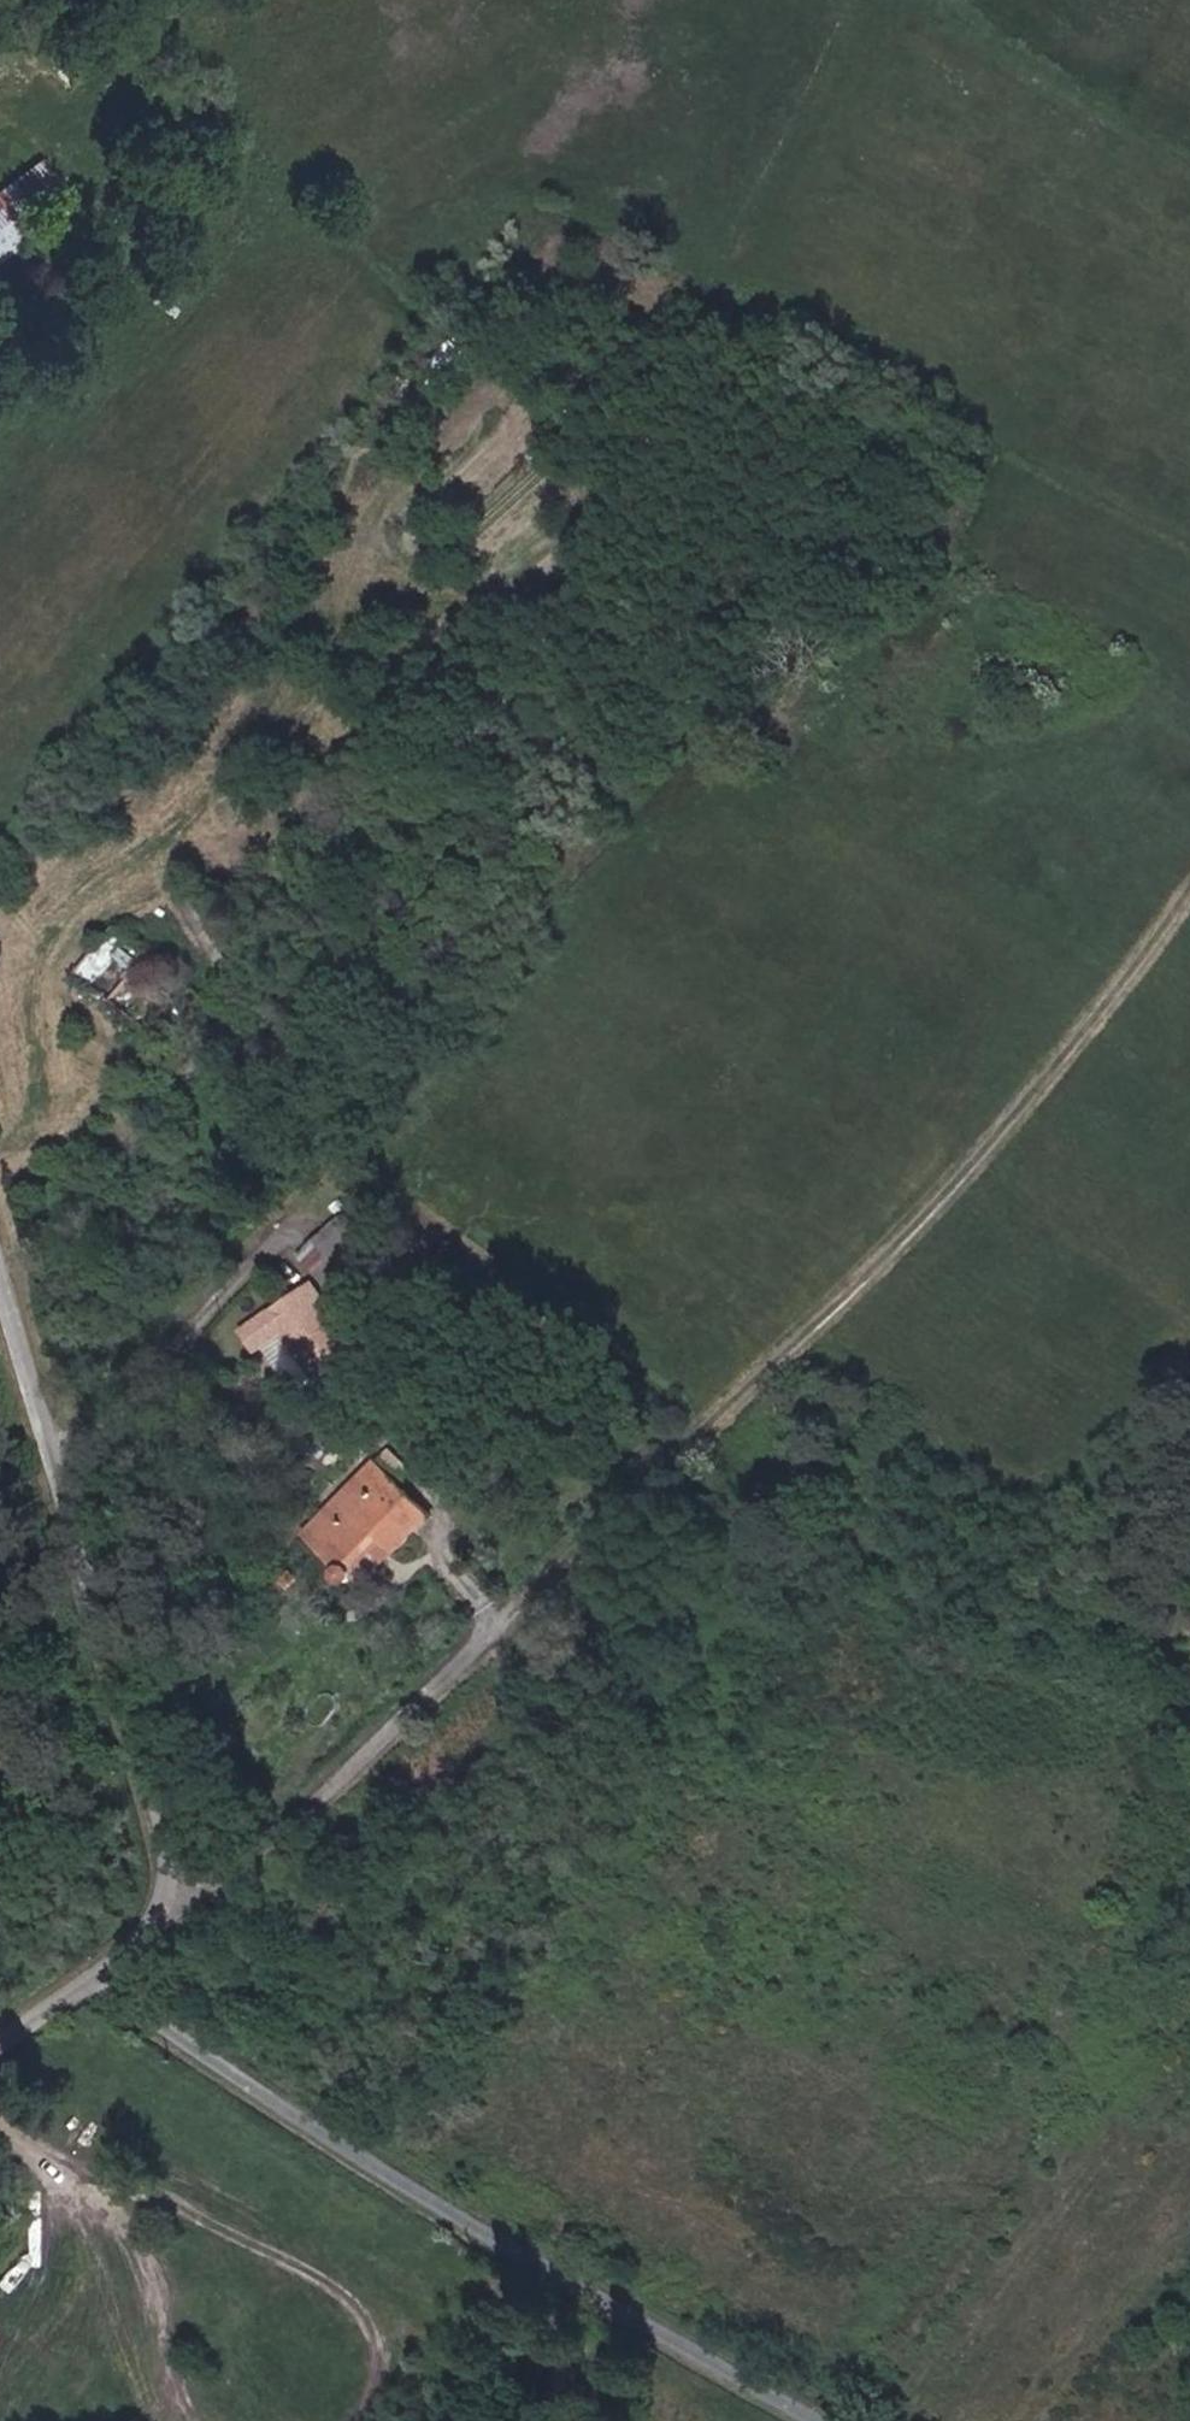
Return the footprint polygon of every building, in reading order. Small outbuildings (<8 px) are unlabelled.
[(0,165),(0,230),(45,196),(17,152),(0,165)] [(87,970),(69,990),(103,1022),(121,1003),(87,970)] [(343,1213),(303,1251),(330,1279),(370,1241),(343,1213)] [(243,1314),(209,1344),(228,1364),(261,1334),(268,1344),(251,1358),(272,1380),(290,1363),(303,1377),(339,1344),(286,1285),(248,1321),(243,1314)] [(306,1502),(338,1533),(402,1461),(376,1433),(306,1502)] [(402,1461),(338,1533),(356,1552),(425,1486),(402,1461)]
